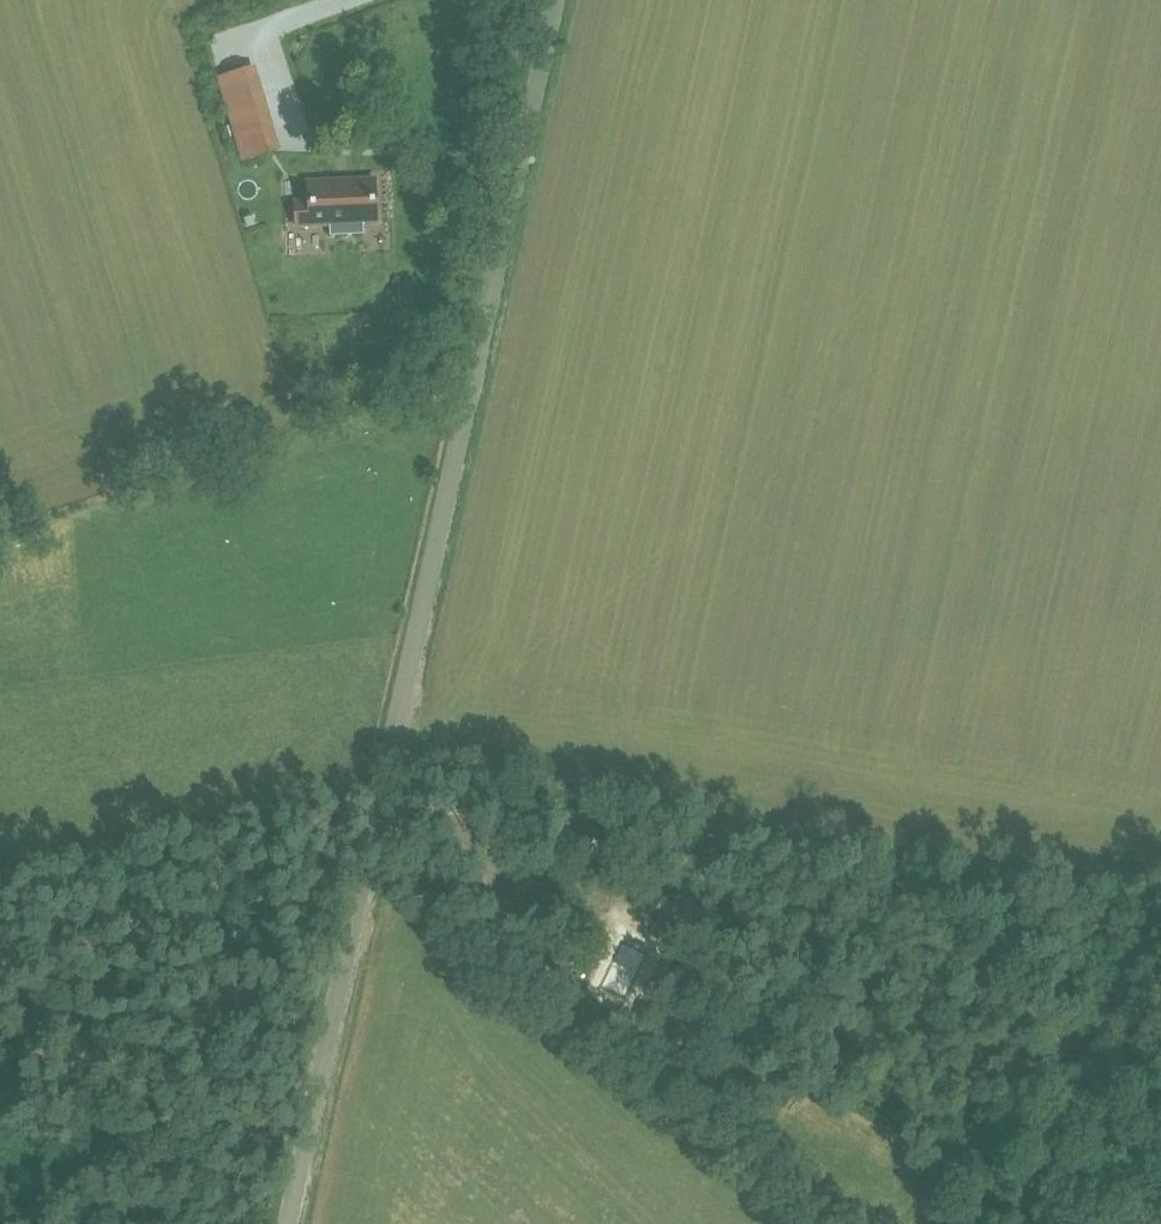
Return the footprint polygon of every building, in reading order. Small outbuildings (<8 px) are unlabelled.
[(330,236),(364,235),(364,223),(377,222),(375,179),(308,182),(309,202),(295,202),(296,226),(329,224),(330,236)] [(627,1000),(648,953),(622,942),(601,988),(627,1000)]
